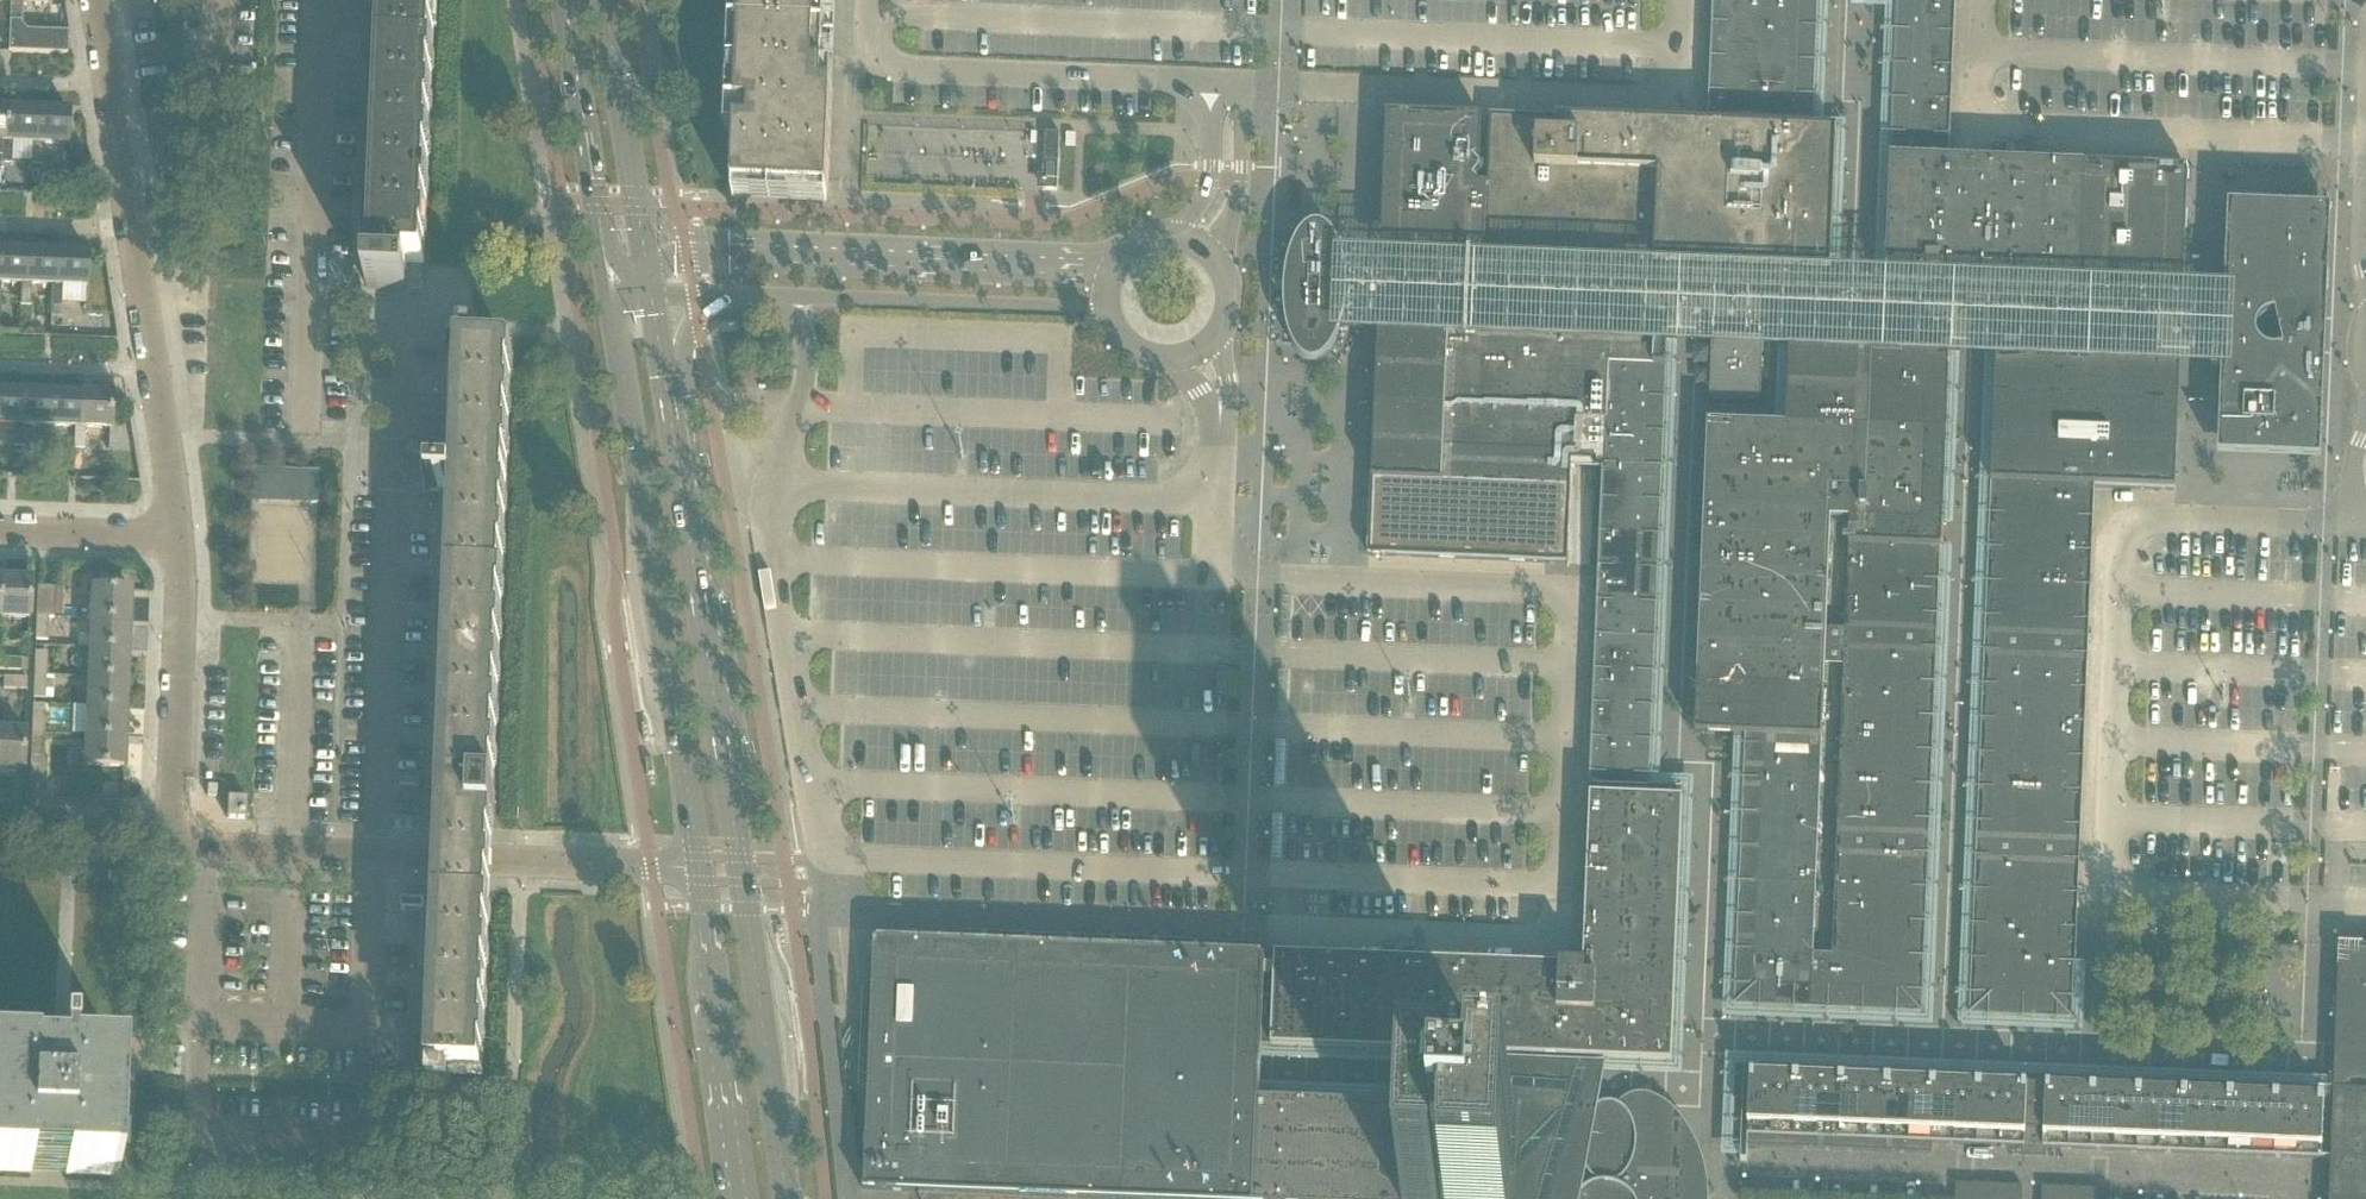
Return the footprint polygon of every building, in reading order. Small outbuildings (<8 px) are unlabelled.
[(8,52),(15,53),(66,55),(66,53),(64,53),(65,36),(66,36),(66,34),(27,33),(20,23),(21,1),(46,2),(46,0),(15,0),(15,1),(10,1),(9,23),(8,52)] [(359,263),(369,263),(367,289),(407,291),(409,265),(424,265),(435,0),(370,0),(359,263)] [(727,108),(726,133),(735,133),(733,191),(734,191),(733,200),(826,204),(832,90),(831,90),(835,0),(731,0),(727,108)] [(1709,118),(1804,122),(1812,113),(1817,0),(1714,0),(1709,118)] [(1894,66),(1893,100),(1891,135),(1891,156),(1890,158),(1889,189),(1885,284),(2084,293),(2183,242),(2185,242),(2187,171),(1948,161),(1948,160),(1948,156),(1949,137),(1950,103),(1952,69),(1954,1),(1954,0),(1897,0),(1894,66)] [(1,158),(1,163),(5,164),(11,164),(11,156),(12,142),(32,142),(36,143),(38,111),(7,110),(6,141),(1,141),(1,156),(1,158)] [(31,156),(31,165),(35,165),(42,165),(42,156),(42,143),(67,144),(69,112),(38,111),(36,143),(32,142),(31,156)] [(1385,229),(1447,267),(1484,268),(1485,256),(1721,266),(1720,277),(1828,282),(1834,133),(1709,129),(1492,120),(1489,188),(1479,187),(1482,119),(1387,115),(1382,228),(1384,228),(1385,229)] [(1045,134),(1044,162),(1043,191),(1057,191),(1060,134),(1045,134)] [(2320,461),(2331,210),(2228,206),(2217,457),(2320,461)] [(1294,350),(1297,355),(1298,357),(1300,358),(1302,360),(1303,361),(1307,363),(1309,364),(1312,364),(1315,364),(1316,364),(1318,364),(1320,362),(1322,361),(1324,360),(1326,358),(1328,356),(1332,351),(1334,346),(1337,341),(1339,336),(1343,323),(1345,310),(1346,297),(1346,283),(1345,270),(1342,257),(1341,251),(1338,246),(1336,240),(1333,235),(1331,233),(1329,231),(1327,230),(1325,228),(1323,227),(1319,226),(1316,226),(1313,227),(1312,227),(1310,228),(1306,231),(1303,233),(1301,236),(1298,240),(1296,243),(1294,247),(1292,251),(1291,255),(1288,266),(1285,277),(1284,288),(1284,300),(1284,311),(1285,322),(1288,334),(1289,339),(1291,345),(1294,350)] [(1,282),(20,283),(25,283),(26,252),(0,251),(0,298),(1,282)] [(20,283),(20,305),(24,306),(30,306),(31,284),(51,284),(55,285),(56,253),(26,252),(25,283),(20,283)] [(51,284),(50,307),(54,307),(60,307),(61,285),(86,286),(87,254),(56,253),(55,285),(51,284)] [(2238,306),(1331,269),(1328,354),(2235,391),(2238,306)] [(407,901),(406,910),(423,911),(416,1090),(416,1109),(425,1109),(425,1097),(426,1090),(445,1091),(445,1074),(482,1076),(489,903),(491,858),(492,822),(493,822),(493,821),(494,821),(495,790),(493,790),(509,406),(511,353),(480,352),(475,351),(475,336),(456,335),(457,316),(448,315),(446,349),(441,480),(432,480),(431,480),(431,491),(432,491),(440,492),(428,789),(437,790),(435,820),(440,825),(439,856),(437,902),(407,901)] [(1604,470),(1583,969),(1493,965),(1481,965),(1439,963),(1413,962),(1355,960),(1301,958),(1282,958),(1279,1048),(1370,1052),(1409,1053),(1456,1055),(1464,1056),(1671,1064),(1675,982),(1676,949),(1677,915),(1680,857),(1682,807),(1674,807),(1674,789),(1648,788),(1651,720),(1652,684),(1654,639),(1656,594),(1658,537),(1666,344),(1444,334),(1378,368),(1376,368),(1372,482),(1370,532),(1369,556),(1567,564),(1570,490),(1571,462),(1594,463),(1595,463),(1594,469),(1595,469),(1604,470)] [(1849,523),(1845,634),(1938,638),(1938,622),(1947,395),(1947,390),(1946,384),(1944,379),(1941,374),(1938,369),(1934,364),(1925,358),(1920,356),(1914,354),(1908,354),(1789,349),(1786,429),(1724,426),(1718,431),(1707,724),(1746,725),(1735,989),(1736,995),(1738,1000),(1742,1004),(1747,1007),(1752,1008),(1903,1014),(1909,1014),(1914,1011),(1919,1007),(1921,1002),(1923,997),(1929,855),(1836,851),(1832,956),(1813,955),(1830,522),(1849,523)] [(1984,639),(2088,644),(2094,488),(2175,492),(2177,418),(2175,418),(2082,360),(2035,358),(1996,357),(1985,638),(1984,638),(1984,639)] [(14,425),(18,425),(19,392),(0,391),(0,424),(14,425)] [(14,425),(13,447),(17,447),(23,447),(24,425),(44,426),(48,426),(50,393),(19,392),(18,425),(14,425)] [(44,426),(43,448),(47,448),(53,448),(54,426),(74,427),(79,427),(80,394),(50,393),(48,426),(44,426)] [(74,427),(73,449),(78,449),(84,450),(85,427),(110,428),(111,396),(80,394),(79,427),(74,427)] [(252,499),(317,501),(318,473),(253,471),(252,499)] [(278,572),(309,572),(309,526),(293,526),(293,517),(279,517),(279,535),(292,535),(292,556),(278,556),(278,572)] [(0,617),(0,619),(1,619),(2,617),(30,618),(32,580),(30,580),(30,581),(2,580),(2,579),(1,579),(0,617)] [(38,587),(37,617),(49,617),(54,617),(63,618),(63,613),(64,588),(55,587),(50,587),(38,587)] [(92,589),(91,619),(129,620),(127,620),(128,592),(130,592),(130,590),(92,589)] [(49,617),(37,617),(36,640),(48,640),(49,617)] [(88,619),(87,648),(128,650),(128,649),(126,649),(127,621),(129,621),(129,620),(91,619),(88,619)] [(1837,839),(1929,843),(1929,841),(1937,651),(1937,649),(1844,646),(1837,839)] [(87,648),(86,678),(127,679),(125,678),(126,650),(128,650),(87,648)] [(1976,843),(1976,845),(2079,849),(2087,656),(1984,651),(1984,653),(1976,843)] [(34,652),(33,675),(46,676),(47,652),(34,652)] [(21,671),(21,660),(0,659),(0,670),(21,671)] [(33,675),(33,698),(46,699),(46,676),(33,675)] [(4,678),(3,690),(25,691),(26,691),(27,679),(4,678)] [(86,678),(85,707),(126,708),(124,708),(125,680),(127,680),(127,679),(86,678)] [(73,706),(72,735),(84,736),(86,736),(124,738),(124,737),(123,737),(124,709),(126,709),(126,708),(85,707),(73,706)] [(33,711),(32,734),(44,734),(45,711),(33,711)] [(22,768),(22,770),(24,770),(25,732),(0,731),(0,767),(22,768)] [(44,734),(32,734),(31,757),(43,757),(44,734)] [(124,738),(86,736),(85,766),(123,767),(123,766),(121,766),(122,738),(124,738)] [(652,759),(646,760),(648,775),(654,774),(652,759)] [(226,818),(246,819),(246,799),(227,798),(226,818)] [(2079,861),(1975,857),(1975,859),(1976,859),(1969,1017),(2072,1021),(2074,966),(2076,915),(2079,861)] [(863,1190),(919,1192),(922,1198),(1514,1198),(1515,1179),(1511,1179),(1511,1167),(1517,1167),(1517,1164),(1515,1164),(1516,1138),(1517,1106),(1415,1102),(1258,1095),(1259,1084),(1260,1059),(1264,956),(876,941),(866,1188),(863,1188),(863,1190)] [(2330,1160),(2328,1198),(2365,1198),(2365,947),(2339,946),(2333,1090),(2330,1160)] [(63,1044),(62,1046),(33,1045),(32,1058),(0,1057),(0,1173),(31,1174),(31,1166),(66,1167),(66,1175),(112,1177),(112,1175),(116,1063),(116,1061),(71,1059),(72,1055),(73,1055),(74,1040),(63,1040),(63,1044)] [(2045,1149),(2046,1149),(2205,1155),(2205,1154),(2273,1157),(2273,1158),(2321,1160),(2321,1158),(2324,1091),(2026,1078),(1736,1066),(1733,1146),(1741,1147),(1748,1147),(1932,1155),(1932,1144),(2023,1148),(2023,1147),(2024,1147),(2024,1144),(2043,1145),(2043,1148),(2045,1148),(2045,1149)] [(1590,1114),(1586,1120),(1583,1125),(1582,1130),(1580,1135),(1580,1140),(1579,1144),(1580,1149),(1580,1154),(1581,1159),(1583,1164),(1584,1168),(1587,1173),(1586,1189),(1584,1190),(1581,1192),(1579,1195),(1577,1197),(1576,1198),(1709,1198),(1709,1197),(1709,1189),(1708,1181),(1706,1173),(1704,1163),(1701,1154),(1697,1144),(1693,1136),(1692,1136),(1688,1129),(1648,1127),(1648,1132),(1635,1131),(1636,1116),(1590,1114)] [(2022,1187),(1955,1184),(1955,1198),(2022,1198),(2022,1187)] [(2042,1188),(2041,1198),(2108,1198),(2109,1190),(2042,1188)]
